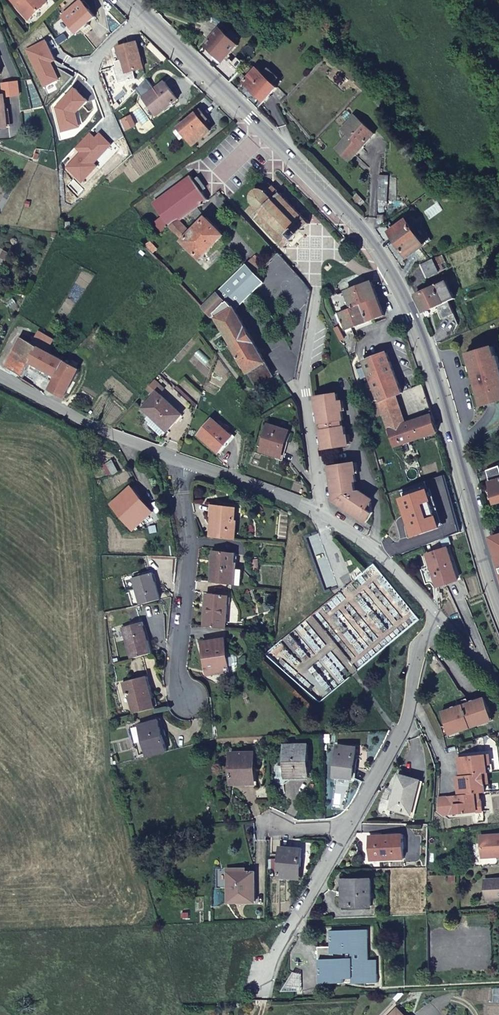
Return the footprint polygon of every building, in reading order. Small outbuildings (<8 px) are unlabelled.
[(44,4),(41,0),(11,0),(28,19),(44,4)] [(82,1),(63,16),(76,32),(95,17),(82,1)] [(206,45),(215,54),(218,51),(225,57),(237,45),(232,39),(237,34),(232,30),(227,35),(221,29),(206,45)] [(65,34),(55,40),(58,44),(67,38),(65,34)] [(117,47),(124,72),(144,67),(137,43),(117,47)] [(218,51),(215,54),(222,60),(225,57),(218,51)] [(278,78),(268,69),(263,74),(257,69),(247,78),(240,71),(229,82),(237,89),(245,82),(265,100),(277,88),(272,83),(278,78)] [(164,82),(144,98),(157,115),(177,99),(164,82)] [(200,111),(179,127),(174,132),(180,139),(185,135),(193,144),(210,131),(206,126),(210,122),(200,111)] [(131,115),(121,120),(126,130),(136,125),(131,115)] [(353,156),(374,134),(355,116),(343,129),(348,134),(340,143),(353,156)] [(61,125),(62,138),(69,137),(68,124),(61,125)] [(353,156),(340,143),(335,148),(349,161),(353,156)] [(380,175),(377,203),(386,204),(389,176),(380,175)] [(154,222),(161,232),(169,226),(197,207),(208,199),(201,189),(205,186),(199,177),(194,180),(191,176),(153,203),(163,216),(154,222)] [(309,224),(280,194),(269,183),(266,183),(253,192),(251,198),(254,204),(247,210),(284,247),(298,234),(302,234),(302,230),(309,224)] [(464,194),(455,197),(457,202),(465,198),(464,194)] [(183,240),(201,259),(224,236),(207,217),(205,218),(197,207),(169,226),(183,240)] [(406,256),(423,244),(407,221),(392,231),(402,244),(399,246),(406,256)] [(390,233),(399,246),(402,244),(392,231),(390,233)] [(345,237),(340,241),(345,247),(350,243),(345,237)] [(440,256),(433,258),(420,264),(426,277),(445,268),(440,256)] [(246,265),(255,274),(262,267),(253,258),(246,265)] [(246,265),(218,291),(227,301),(255,274),(246,265)] [(255,274),(227,301),(234,309),(263,282),(255,274)] [(327,296),(334,314),(339,312),(378,298),(371,281),(339,294),(338,293),(331,295),(329,291),(324,293),(326,297),(327,296)] [(455,298),(447,281),(416,295),(424,311),(436,306),(449,301),(455,298)] [(218,291),(201,307),(211,317),(227,301),(218,291)] [(378,298),(339,312),(343,321),(346,329),(351,327),(384,315),(378,298)] [(227,301),(211,317),(211,318),(216,315),(240,356),(235,359),(240,366),(244,364),(257,385),(273,376),(234,309),(227,301)] [(451,307),(449,301),(436,306),(439,312),(451,307)] [(454,313),(451,307),(439,312),(442,318),(454,313)] [(344,334),(352,331),(351,327),(346,329),(343,321),(340,322),(344,334)] [(335,329),(340,340),(344,338),(342,334),(338,327),(335,329)] [(340,340),(347,354),(354,351),(355,339),(352,331),(344,334),(342,334),(344,338),(340,340)] [(56,376),(64,361),(46,352),(53,340),(42,334),(36,346),(21,338),(7,365),(23,375),(26,370),(30,361),(56,376)] [(468,353),(471,365),(473,364),(474,374),(476,373),(478,383),(476,383),(481,393),(479,393),(482,406),(498,401),(498,363),(494,346),(468,353)] [(402,392),(387,353),(363,361),(378,400),(393,395),(402,392)] [(56,376),(49,389),(63,397),(79,369),(64,361),(56,376)] [(37,376),(26,370),(23,375),(21,379),(32,385),(37,376)] [(155,380),(152,384),(147,389),(155,395),(143,408),(167,430),(181,414),(160,394),(165,389),(155,380)] [(315,395),(318,422),(321,421),(322,428),(319,428),(321,447),(346,444),(344,426),(341,426),(340,418),(343,418),(341,399),(338,400),(337,393),(315,395)] [(396,405),(393,395),(378,400),(379,401),(374,403),(376,410),(381,408),(381,410),(396,405)] [(396,405),(381,410),(388,430),(403,425),(396,405)] [(107,423),(112,427),(118,419),(114,415),(107,423)] [(415,420),(421,437),(437,432),(432,415),(415,420)] [(213,419),(198,435),(218,453),(233,437),(213,419)] [(403,425),(388,430),(394,446),(421,437),(415,420),(403,425)] [(269,425),(261,451),(281,456),(289,430),(269,425)] [(118,470),(112,459),(106,462),(112,473),(118,470)] [(328,467),(332,496),(342,502),(340,505),(358,516),(367,521),(372,512),(364,507),(369,498),(357,491),(354,491),(353,483),(355,483),(353,464),(328,467)] [(487,470),(496,503),(498,502),(498,466),(487,470)] [(132,528),(149,514),(136,499),(140,496),(131,486),(111,504),(132,528)] [(136,499),(149,514),(152,511),(140,496),(136,499)] [(342,502),(332,496),(333,501),(340,505),(342,502)] [(372,512),(369,498),(364,507),(372,512)] [(213,504),(209,536),(234,539),(236,519),(232,519),(233,506),(213,504)] [(448,547),(427,554),(437,586),(458,579),(448,547)] [(214,549),(210,581),(231,583),(233,568),(235,552),(214,549)] [(231,583),(240,584),(241,570),(233,568),(231,583)] [(132,577),(139,603),(159,598),(152,572),(132,577)] [(346,579),(349,583),(355,578),(352,575),(346,579)] [(203,626),(224,628),(228,595),(207,592),(203,626)] [(130,657),(150,652),(143,621),(122,626),(130,657)] [(229,671),(224,638),(203,641),(207,673),(229,671)] [(127,693),(132,712),(155,707),(147,676),(122,682),(124,693),(127,693)] [(460,691),(455,694),(457,699),(466,696),(461,690),(460,691)] [(442,711),(447,725),(450,724),(453,733),(487,722),(483,708),(489,706),(486,697),(475,700),(476,702),(442,711)] [(494,720),(489,706),(483,708),(487,722),(494,720)] [(138,724),(146,755),(166,750),(158,719),(138,724)] [(309,776),(308,744),(284,744),(285,776),(309,776)] [(352,778),(356,747),(337,745),(334,776),(352,778)] [(255,782),(254,751),(230,752),(230,783),(255,782)] [(460,776),(488,773),(488,765),(491,765),(490,754),(458,757),(460,776)] [(456,776),(458,795),(478,793),(486,792),(486,782),(489,782),(488,773),(460,776),(456,776)] [(420,780),(399,774),(389,808),(411,813),(420,780)] [(458,795),(446,796),(438,797),(437,811),(443,815),(477,812),(476,802),(479,802),(478,793),(458,795)] [(481,834),(482,856),(498,855),(498,833),(481,834)] [(404,857),(402,834),(369,836),(370,859),(404,857)] [(298,857),(299,848),(279,847),(277,876),(300,878),(302,858),(298,857)] [(227,902),(250,902),(249,882),(254,882),(254,871),(227,871),(227,902)] [(371,905),(371,878),(341,879),(342,905),(371,905)] [(486,892),(494,892),(494,898),(498,898),(498,879),(485,880),(486,892)] [(320,982),(330,982),(330,978),(352,977),(352,981),(352,982),(378,982),(378,973),(374,973),(373,959),(369,959),(369,951),(365,951),(364,938),(368,937),(368,929),(329,930),(330,946),(333,946),(333,949),(317,950),(320,982)]
